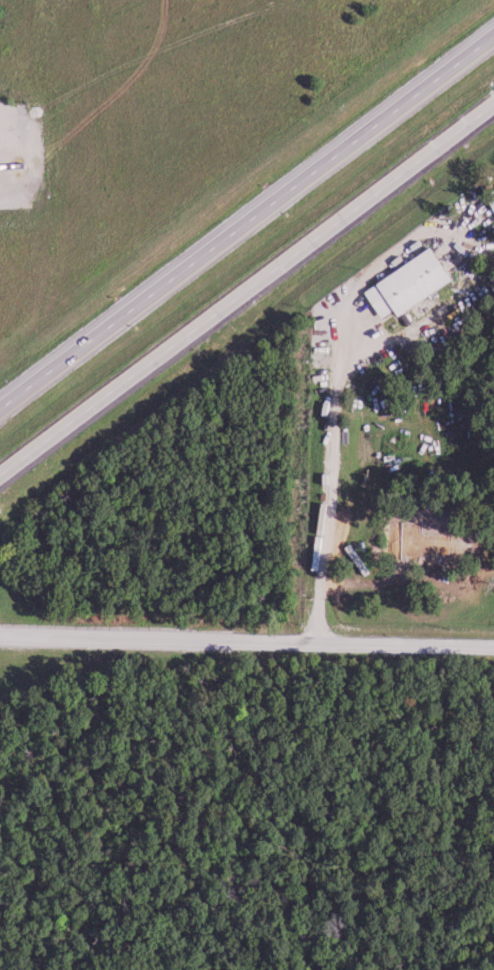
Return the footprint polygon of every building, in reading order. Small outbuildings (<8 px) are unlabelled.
[(493,215),(493,189),(482,197),(493,215)] [(392,314),(446,280),(425,247),(359,288),(377,317),(389,309),(392,314)]
